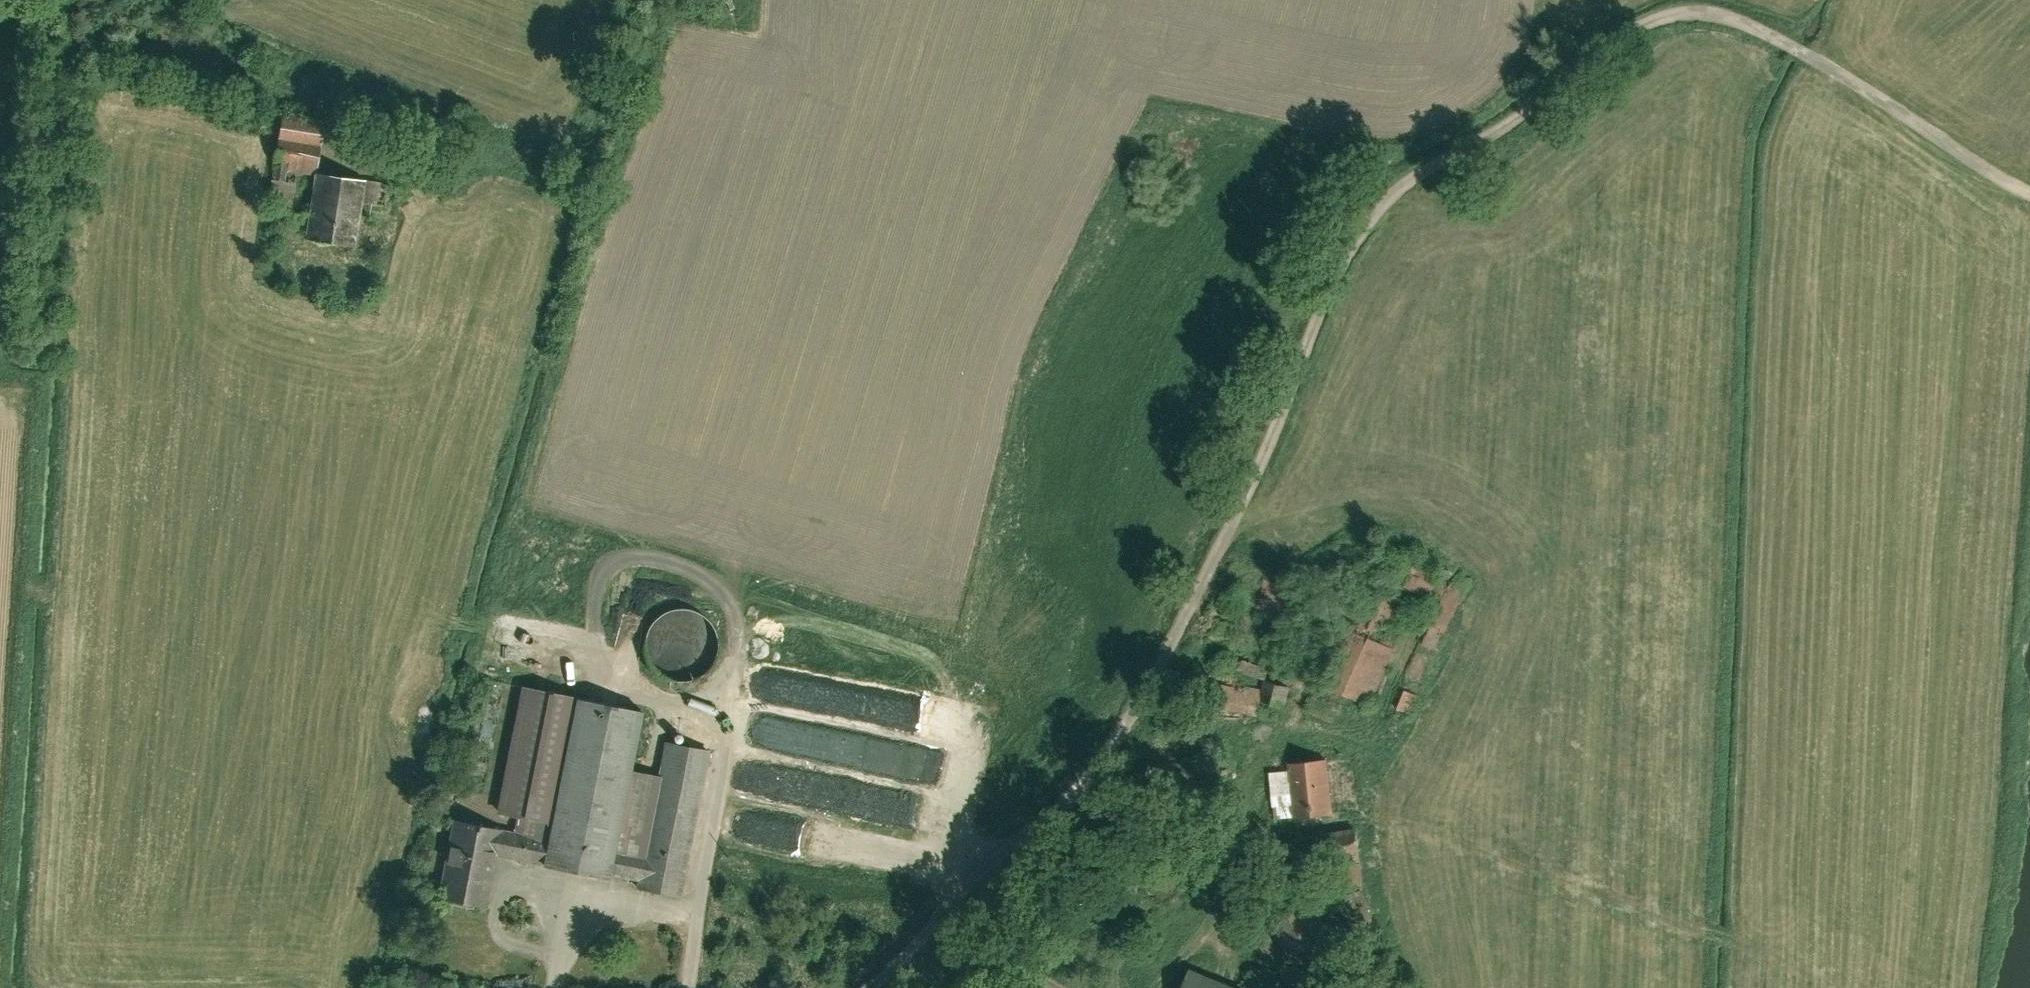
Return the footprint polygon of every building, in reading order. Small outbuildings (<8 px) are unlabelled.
[(321,124),(281,118),(276,143),(316,150),(321,124)] [(316,150),(276,143),(272,170),(312,177),(316,150)] [(300,245),(352,253),(363,185),(312,177),(300,245)] [(272,209),(290,212),(294,186),(276,183),(272,209)] [(1441,598),(1428,642),(1447,648),(1467,583),(1442,576),(1446,563),(1415,554),(1406,587),(1441,598)] [(1259,610),(1296,620),(1305,587),(1267,578),(1259,610)] [(1359,594),(1329,686),(1380,703),(1415,597),(1377,585),(1372,599),(1359,594)] [(648,767),(658,701),(529,681),(509,809),(525,812),(523,823),(461,814),(449,892),(498,899),(506,853),(646,874),(644,884),(693,891),(716,743),(672,736),(667,770),(648,767)] [(1281,683),(1279,703),(1291,704),(1292,684),(1281,683)] [(1409,687),(1400,707),(1414,713),(1422,693),(1409,687)] [(1334,755),(1297,760),(1305,811),(1341,806),(1334,755)] [(1200,963),(1191,987),(1271,987),(1200,963)]
